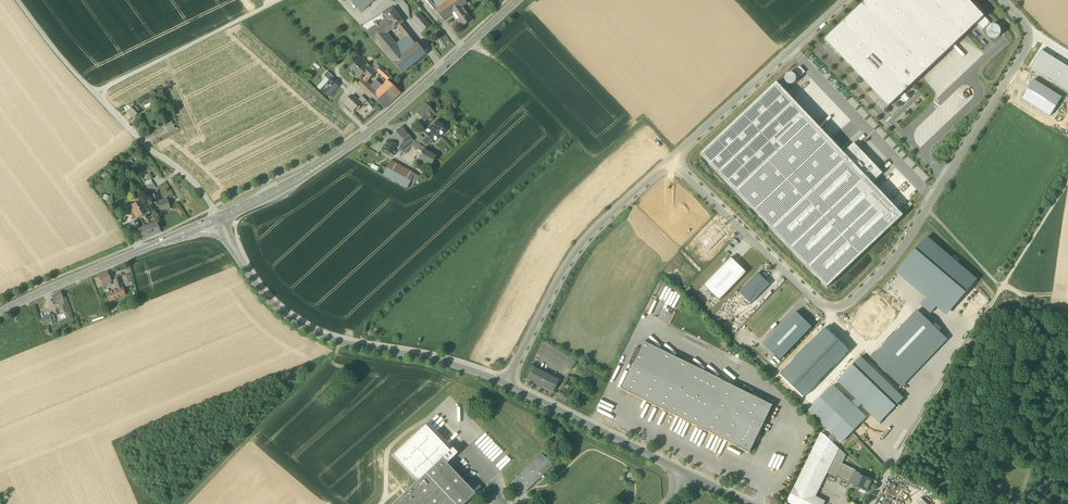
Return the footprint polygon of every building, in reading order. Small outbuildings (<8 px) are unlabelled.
[(361,12),(375,0),(351,0),(361,12)] [(434,10),(441,6),(435,0),(433,0),(429,4),(434,10)] [(464,0),(449,0),(441,6),(434,10),(443,20),(454,13),(462,7),(467,4),(464,0)] [(977,23),(984,16),(968,0),(867,0),(825,40),(889,107),(977,23)] [(454,13),(457,16),(465,10),(462,7),(454,13)] [(397,26),(402,32),(406,29),(402,23),(403,22),(393,8),(384,14),(383,14),(393,29),(397,26)] [(456,20),(461,27),(471,20),(465,10),(457,16),(458,18),(456,20)] [(366,32),(375,42),(387,34),(393,29),(383,14),(384,14),(383,13),(378,16),(382,22),(366,32)] [(412,19),(422,31),(429,25),(419,13),(412,19)] [(361,26),(366,32),(382,22),(378,16),(361,26)] [(990,23),(984,16),(977,23),(983,30),(990,23)] [(986,31),(987,34),(988,36),(990,38),(993,39),(996,38),(998,37),(1000,35),(1001,32),(1000,30),(999,27),(997,25),(994,25),(992,25),(989,26),(987,28),(986,31)] [(407,38),(413,46),(417,42),(410,33),(405,36),(407,38)] [(375,42),(392,62),(402,54),(397,47),(387,34),(375,42)] [(407,38),(397,47),(402,54),(413,46),(407,38)] [(426,54),(417,42),(413,46),(402,54),(392,62),(402,73),(426,54)] [(824,59),(826,57),(817,46),(815,48),(824,59)] [(1030,67),(1067,91),(1067,67),(1041,50),(1030,67)] [(350,68),(359,78),(360,77),(362,75),(364,78),(366,75),(364,72),(367,69),(367,70),(371,66),(370,66),(367,68),(358,60),(350,68)] [(357,85),(360,88),(366,82),(377,71),(376,71),(375,70),(373,68),(371,66),(367,70),(367,69),(364,72),(366,75),(364,78),(357,85)] [(805,72),(800,66),(796,70),(801,76),(805,72)] [(380,67),(376,71),(377,71),(387,80),(391,77),(380,67)] [(326,77),(329,81),(331,79),(333,77),(327,71),(323,76),(326,77)] [(785,79),(785,81),(786,82),(788,84),(790,84),(791,84),(793,84),(795,83),(796,81),(796,79),(796,77),(795,75),(794,74),(792,73),(790,73),(789,73),(787,74),(786,76),(785,77),(785,79)] [(317,87),(321,91),(327,83),(329,81),(326,77),(317,87)] [(321,91),(328,97),(332,93),(331,93),(338,86),(331,79),(329,81),(327,83),(321,91)] [(401,93),(387,80),(382,86),(376,92),(370,98),(371,98),(372,97),(384,109),(401,93)] [(370,86),(376,92),(382,86),(376,80),(370,86)] [(1034,80),(1022,99),(1050,116),(1062,97),(1034,80)] [(360,88),(363,91),(369,85),(366,82),(360,88)] [(844,152),(777,82),(700,155),(827,288),(903,215),(872,183),(844,152)] [(370,86),(369,85),(363,91),(370,98),(376,92),(370,86)] [(344,104),(352,111),(360,103),(357,100),(352,95),(344,104)] [(360,103),(362,105),(366,100),(362,96),(357,100),(360,103)] [(144,106),(149,104),(147,100),(135,105),(138,108),(142,106),(143,105),(144,106)] [(123,107),(128,112),(133,108),(132,108),(129,104),(123,107)] [(422,118),(425,121),(429,118),(428,116),(430,114),(433,111),(426,104),(421,109),(416,113),(422,118)] [(128,112),(133,118),(141,111),(138,108),(135,105),(132,108),(133,108),(128,112)] [(418,122),(423,127),(427,123),(425,121),(422,118),(418,122)] [(437,121),(431,127),(440,136),(446,130),(437,121)] [(391,136),(391,137),(400,146),(399,147),(398,150),(405,154),(411,146),(414,142),(401,127),(391,136)] [(434,142),(440,136),(431,127),(427,131),(428,132),(426,133),(425,132),(425,133),(427,135),(432,140),(434,142)] [(382,136),(387,142),(388,141),(390,136),(391,137),(391,136),(387,131),(382,136)] [(419,145),(421,143),(421,142),(424,139),(423,138),(420,135),(414,142),(419,145)] [(427,135),(423,138),(424,139),(421,142),(421,143),(426,147),(432,140),(427,135)] [(388,141),(399,147),(400,146),(391,137),(390,136),(388,141)] [(390,153),(394,155),(398,150),(399,147),(388,141),(387,142),(383,149),(390,153)] [(418,159),(431,166),(436,157),(424,150),(425,148),(419,145),(414,142),(411,146),(422,152),(418,159)] [(854,143),(844,152),(872,183),(883,173),(854,143)] [(383,175),(407,188),(411,181),(415,174),(391,161),(383,175)] [(411,181),(415,183),(419,176),(415,174),(411,181)] [(147,186),(151,191),(156,188),(152,183),(147,186)] [(158,207),(160,212),(170,209),(167,199),(159,201),(156,193),(152,194),(155,208),(158,207)] [(657,193),(645,205),(677,235),(689,223),(657,193)] [(130,206),(137,218),(148,213),(141,200),(130,206)] [(131,223),(134,230),(140,227),(138,220),(131,223)] [(138,229),(142,240),(161,232),(157,222),(138,229)] [(713,223),(697,239),(709,251),(725,234),(713,223)] [(926,238),(976,280),(977,279),(927,237),(926,238)] [(976,280),(926,238),(901,267),(951,310),(976,280)] [(731,257),(704,285),(719,300),(747,272),(731,257)] [(765,267),(758,273),(766,280),(772,274),(765,267)] [(951,310),(901,267),(896,273),(926,298),(921,304),(931,313),(936,307),(946,315),(951,310)] [(102,285),(104,288),(111,285),(110,282),(111,281),(107,272),(99,275),(102,285)] [(770,284),(758,273),(739,292),(751,303),(770,284)] [(122,277),(125,284),(132,282),(129,274),(122,277)] [(106,294),(109,302),(121,297),(118,289),(118,290),(118,289),(106,294)] [(58,301),(59,303),(61,302),(60,300),(64,298),(61,292),(52,296),(54,302),(58,301)] [(62,306),(68,304),(66,297),(64,298),(60,300),(61,302),(62,306)] [(65,313),(66,317),(72,315),(68,304),(62,306),(58,307),(61,315),(65,313)] [(916,307),(923,313),(925,310),(918,304),(916,307)] [(872,358),(897,382),(942,335),(917,310),(872,358)] [(667,322),(671,323),(675,312),(672,311),(667,322)] [(796,312),(769,340),(784,355),(812,327),(796,312)] [(41,319),(43,325),(53,321),(51,315),(41,319)] [(824,327),(779,373),(803,396),(848,350),(824,327)] [(942,335),(897,382),(901,386),(947,339),(942,335)] [(780,360),(784,355),(769,340),(764,344),(780,360)] [(620,389),(738,447),(750,423),(761,429),(773,405),(644,342),(620,389)] [(625,348),(619,360),(623,362),(629,350),(625,348)] [(809,411),(842,443),(866,417),(857,408),(861,404),(864,407),(880,423),(903,398),(860,357),(838,381),(856,399),(852,404),(833,386),(809,411)] [(614,366),(610,380),(614,381),(618,367),(614,366)] [(895,389),(898,386),(875,366),(872,369),(895,389)] [(543,386),(553,392),(558,381),(533,368),(527,379),(538,384),(539,385),(538,386),(541,387),(541,386),(543,386)] [(749,453),(761,429),(750,423),(738,447),(749,453)] [(393,455),(417,481),(442,458),(447,463),(458,453),(452,447),(450,450),(425,425),(393,455)] [(487,432),(477,442),(497,462),(499,460),(500,461),(503,458),(502,457),(507,452),(487,432)] [(835,477),(836,477),(842,463),(846,455),(825,435),(821,433),(812,453),(832,462),(827,473),(835,477)] [(827,473),(832,462),(812,453),(788,502),(792,503),(823,503),(825,501),(815,497),(827,473)] [(525,492),(541,477),(543,476),(552,466),(541,455),(514,481),(525,492)] [(476,494),(469,487),(466,483),(464,482),(461,478),(457,474),(447,463),(442,458),(417,481),(393,503),(465,503),(476,494)] [(849,483),(850,482),(849,482),(851,480),(854,474),(855,471),(856,470),(842,463),(836,477),(838,478),(841,479),(849,483)] [(851,480),(857,483),(860,477),(854,474),(851,480)] [(860,487),(867,491),(871,485),(869,484),(871,480),(861,475),(860,477),(857,483),(856,485),(860,487)] [(471,478),(466,483),(469,487),(475,482),(471,478)] [(898,484),(893,493),(899,496),(904,487),(898,484)]
